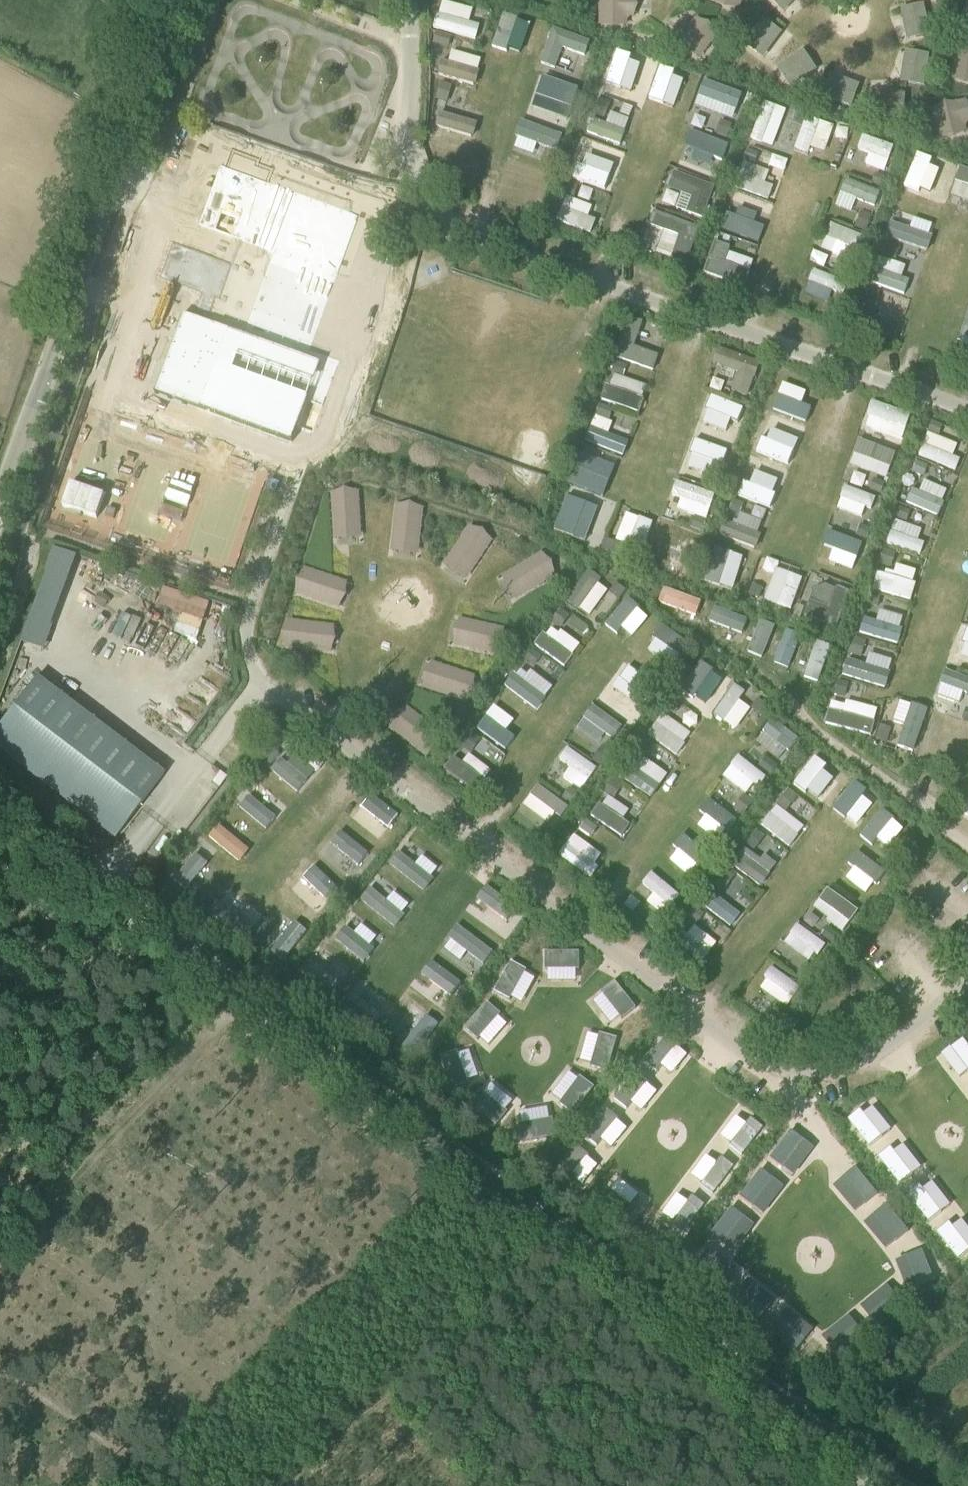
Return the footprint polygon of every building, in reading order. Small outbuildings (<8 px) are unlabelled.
[(478,26),(466,23),(470,9),(442,0),(440,0),(432,28),(473,40),(478,26)] [(597,27),(629,27),(629,0),(597,0),(597,27)] [(740,0),(710,0),(734,12),(740,0)] [(919,1),(894,9),(904,40),(929,33),(919,1)] [(959,25),(967,29),(967,2),(959,25)] [(758,58),(780,32),(762,17),(740,43),(758,58)] [(551,27),(538,63),(554,69),(561,49),(580,57),(587,40),(551,27)] [(613,48),(597,92),(631,104),(647,61),(613,48)] [(786,88),(813,70),(800,49),(773,67),(786,88)] [(900,50),(895,81),(920,84),(924,54),(900,50)] [(955,83),(967,83),(967,50),(956,50),(955,83)] [(665,104),(674,71),(659,67),(650,101),(665,104)] [(572,102),(575,88),(531,80),(529,94),(572,102)] [(697,81),(691,109),(733,118),(738,90),(697,81)] [(946,105),(955,139),(967,136),(967,100),(946,105)] [(749,140),(773,147),(784,109),(760,102),(749,140)] [(620,143),(626,118),(606,113),(604,124),(591,121),(588,136),(620,143)] [(832,137),(836,125),(803,114),(792,149),(806,153),(813,131),(832,137)] [(468,136),(472,123),(445,115),(443,121),(450,123),(448,130),(468,136)] [(514,137),(511,148),(533,155),(535,146),(553,152),(559,134),(514,119),(509,135),(514,137)] [(676,144),(700,153),(694,171),(716,179),(728,143),(682,127),(676,144)] [(846,146),(842,159),(884,173),(893,145),(859,135),(854,149),(846,146)] [(169,309),(141,390),(280,437),(285,422),(301,427),(324,361),(293,351),(342,206),(237,171),(243,154),(215,145),(209,162),(202,159),(182,220),(224,234),(215,259),(204,293),(199,291),(191,316),(178,312),(169,309)] [(781,173),(785,160),(747,148),(743,162),(781,173)] [(555,221),(594,233),(617,162),(577,149),(567,180),(580,183),(574,200),(563,196),(555,221)] [(900,190),(928,200),(937,176),(929,173),(933,161),(913,154),(900,190)] [(772,185),(764,182),(768,171),(741,162),(732,187),(767,199),(772,185)] [(957,167),(948,196),(967,202),(967,170),(957,167)] [(658,203),(701,219),(712,187),(669,172),(658,203)] [(879,191),(841,178),(831,206),(849,212),(853,200),(874,207),(879,191)] [(751,209),(764,215),(769,204),(755,198),(751,209)] [(918,205),(916,217),(929,220),(931,207),(918,205)] [(717,228),(751,242),(760,220),(726,206),(717,228)] [(884,234),(917,249),(928,223),(895,209),(884,234)] [(653,255),(687,263),(696,224),(650,213),(647,227),(659,229),(653,255)] [(818,249),(854,263),(864,236),(828,223),(818,249)] [(156,238),(144,273),(186,287),(178,312),(191,316),(199,291),(204,293),(215,259),(156,238)] [(711,243),(700,273),(741,288),(752,258),(711,243)] [(902,278),(906,267),(878,256),(868,282),(904,295),(909,281),(902,278)] [(803,292),(839,301),(844,279),(808,271),(803,292)] [(624,315),(609,356),(653,372),(659,355),(634,347),(643,322),(624,315)] [(967,353),(967,325),(961,324),(956,350),(967,353)] [(729,392),(744,396),(750,372),(742,370),(745,356),(713,347),(709,365),(734,372),(729,392)] [(780,371),(764,407),(804,425),(811,410),(785,399),(794,378),(780,371)] [(605,374),(598,402),(634,412),(642,383),(605,374)] [(697,406),(713,411),(710,423),(739,433),(747,408),(701,394),(697,406)] [(868,401),(861,428),(901,440),(909,412),(868,401)] [(628,441),(603,432),(609,417),(591,410),(580,440),(622,456),(628,441)] [(791,453),(780,450),(785,437),(761,429),(753,454),(787,466),(791,453)] [(949,469),(959,446),(926,431),(916,455),(949,469)] [(679,467),(704,472),(705,468),(725,472),(729,448),(684,439),(679,467)] [(854,439),(845,465),(878,476),(887,450),(854,439)] [(566,485),(586,491),(597,457),(577,451),(566,485)] [(744,470),(734,494),(768,508),(777,484),(744,470)] [(666,495),(676,498),(672,509),(706,520),(714,495),(672,480),(666,495)] [(903,505),(940,514),(946,489),(909,480),(903,505)] [(837,487),(832,510),(867,518),(872,495),(837,487)] [(328,489),(329,539),(357,538),(356,488),(328,489)] [(585,525),(572,520),(566,535),(598,548),(613,509),(594,502),(585,525)] [(388,551),(416,552),(418,505),(390,504),(388,551)] [(611,541),(642,553),(653,523),(622,512),(611,541)] [(892,519),(884,543),(915,554),(924,531),(892,519)] [(462,580),(489,540),(464,524),(437,565),(462,580)] [(813,551),(856,565),(864,542),(821,528),(813,551)] [(677,548),(695,556),(701,542),(683,535),(677,548)] [(54,548),(45,572),(67,580),(76,556),(54,548)] [(740,593),(749,559),(710,550),(702,584),(740,593)] [(891,574),(874,570),(869,591),(908,599),(914,569),(894,564),(891,574)] [(288,592),(335,608),(344,581),(297,565),(288,592)] [(790,610),(801,579),(773,569),(762,599),(790,610)] [(838,628),(851,577),(842,574),(841,579),(813,573),(802,619),(838,628)] [(605,592),(585,576),(565,601),(585,617),(605,592)] [(150,605),(198,622),(205,602),(157,585),(150,605)] [(670,590),(665,605),(702,620),(708,605),(670,590)] [(748,636),(754,621),(719,609),(714,624),(748,636)] [(878,609),(874,620),(861,616),(855,632),(894,645),(903,617),(878,609)] [(453,615),(445,642),(497,657),(505,629),(453,615)] [(674,655),(685,641),(656,620),(646,635),(674,655)] [(280,621),(279,649),(329,651),(330,623),(280,621)] [(549,624),(532,645),(561,667),(577,646),(549,624)] [(762,624),(749,657),(767,665),(781,632),(762,624)] [(955,627),(949,655),(967,659),(967,630),(955,627)] [(797,674),(803,643),(783,639),(777,669),(797,674)] [(815,688),(827,657),(811,650),(798,681),(815,688)] [(867,652),(863,664),(845,657),(839,674),(882,689),(892,661),(867,652)] [(424,658),(415,686),(466,703),(475,675),(424,658)] [(696,661),(680,689),(704,702),(720,674),(696,661)] [(531,710),(549,690),(520,664),(502,684),(531,710)] [(622,667),(613,679),(631,693),(640,682),(622,667)] [(960,697),(967,698),(967,675),(938,672),(935,698),(959,701),(960,697)] [(35,679),(0,725),(0,754),(114,840),(162,777),(35,679)] [(710,713),(733,730),(749,708),(738,700),(744,691),(733,683),(710,713)] [(822,723),(868,736),(876,710),(829,697),(822,723)] [(914,752),(927,709),(896,700),(889,720),(900,724),(893,746),(914,752)] [(588,703),(573,726),(612,750),(627,728),(588,703)] [(486,707),(474,729),(504,747),(517,725),(486,707)] [(662,712),(645,733),(673,755),(689,734),(662,712)] [(771,717),(752,742),(779,762),(797,737),(771,717)] [(289,742),(265,768),(292,793),(316,767),(289,742)] [(554,759),(566,767),(560,776),(580,789),(595,766),(563,746),(554,759)] [(459,765),(483,781),(491,769),(466,754),(459,765)] [(733,755),(719,778),(749,795),(763,773),(733,755)] [(640,757),(634,766),(627,762),(617,777),(650,797),(666,772),(640,757)] [(815,787),(823,778),(807,764),(789,785),(818,810),(828,798),(815,787)] [(520,806),(551,825),(564,803),(533,784),(520,806)] [(260,787),(250,798),(240,789),(231,799),(262,828),(282,807),(260,787)] [(367,790),(344,814),(373,841),(396,816),(367,790)] [(620,820),(628,810),(608,795),(590,819),(618,840),(629,826),(620,820)] [(720,840),(737,818),(707,795),(691,817),(720,840)] [(851,824),(860,811),(849,804),(840,817),(851,824)] [(787,847),(803,825),(774,805),(759,826),(787,847)] [(240,862),(250,847),(215,824),(205,839),(240,862)] [(351,875),(367,849),(331,827),(316,853),(351,875)] [(588,876),(603,856),(573,833),(558,853),(588,876)] [(387,863),(418,887),(439,861),(409,836),(387,863)] [(269,909),(227,876),(235,865),(201,839),(168,882),(244,941),(269,909)] [(745,847),(731,866),(758,886),(773,867),(745,847)] [(842,872),(862,886),(876,865),(856,852),(842,872)] [(320,910),(335,888),(305,866),(289,888),(320,910)] [(638,884),(650,893),(644,902),(658,913),(675,891),(648,871),(638,884)] [(389,904),(396,894),(377,880),(362,901),(390,921),(398,910),(389,904)] [(823,887),(808,909),(841,932),(856,910),(823,887)] [(729,928),(740,914),(711,890),(700,903),(729,928)] [(502,931),(513,918),(483,895),(472,908),(502,931)] [(265,948),(285,962),(307,931),(287,916),(265,948)] [(692,923),(676,943),(699,962),(716,942),(692,923)] [(810,963),(823,944),(793,923),(780,942),(810,963)] [(360,962),(377,942),(355,924),(346,934),(339,929),(331,938),(360,962)] [(453,925),(439,948),(459,961),(462,956),(480,967),(492,948),(453,925)] [(525,943),(512,960),(549,988),(561,972),(525,943)] [(336,1004),(359,970),(318,944),(296,978),(336,1004)] [(447,1009),(463,987),(431,962),(414,984),(447,1009)] [(769,966),(755,985),(784,1007),(799,988),(769,966)] [(519,1022),(530,1005),(494,981),(483,998),(519,1022)] [(633,1035),(650,1011),(613,986),(596,1011),(633,1035)] [(477,1016),(502,1038),(511,1027),(486,1006),(477,1016)] [(392,1011),(386,1022),(398,1029),(404,1018),(392,1011)] [(420,1061),(437,1028),(412,1015),(395,1047),(420,1061)] [(489,1025),(484,1030),(474,1019),(459,1034),(483,1058),(503,1039),(489,1025)] [(571,1047),(596,1066),(605,1055),(611,1059),(620,1048),(589,1024),(571,1047)] [(967,1038),(927,1062),(936,1077),(967,1058),(967,1040),(967,1038)] [(658,1090),(679,1071),(656,1046),(635,1066),(658,1090)] [(432,1077),(461,1095),(475,1073),(447,1054),(432,1077)] [(581,1101),(592,1089),(561,1060),(549,1073),(581,1101)] [(500,1085),(482,1117),(502,1128),(520,1096),(500,1085)] [(632,1121),(649,1101),(640,1093),(623,1113),(632,1121)] [(709,1124),(745,1153),(766,1127),(730,1098),(709,1124)] [(895,1107),(861,1133),(871,1145),(904,1118),(895,1107)] [(594,1123),(585,1135),(613,1156),(623,1144),(594,1123)] [(785,1135),(750,1174),(780,1200),(814,1161),(785,1135)] [(899,1187),(931,1161),(915,1140),(882,1166),(899,1187)] [(557,1166),(586,1192),(602,1174),(574,1148),(557,1166)] [(696,1185),(690,1193),(703,1203),(725,1174),(691,1148),(675,1169),(696,1185)] [(853,1166),(823,1186),(838,1209),(869,1188),(853,1166)] [(928,1224),(957,1201),(938,1177),(916,1195),(924,1205),(917,1211),(928,1224)] [(640,1183),(614,1214),(628,1226),(654,1196),(640,1183)] [(742,1241),(771,1208),(747,1186),(717,1220),(742,1241)] [(672,1206),(656,1222),(675,1239),(691,1223),(672,1206)] [(888,1206),(851,1226),(865,1252),(888,1240),(881,1228),(895,1220),(888,1206)] [(953,1228),(961,1242),(967,1237),(967,1219),(953,1228)] [(882,1265),(891,1278),(902,1271),(910,1282),(933,1265),(915,1241),(882,1265)] [(874,1321),(897,1301),(872,1273),(859,1285),(866,1292),(856,1301),(874,1321)] [(748,1316),(765,1295),(742,1277),(725,1298),(748,1316)] [(786,1346),(814,1315),(796,1300),(769,1330),(786,1346)] [(829,1319),(802,1345),(821,1366),(848,1339),(829,1319)]
